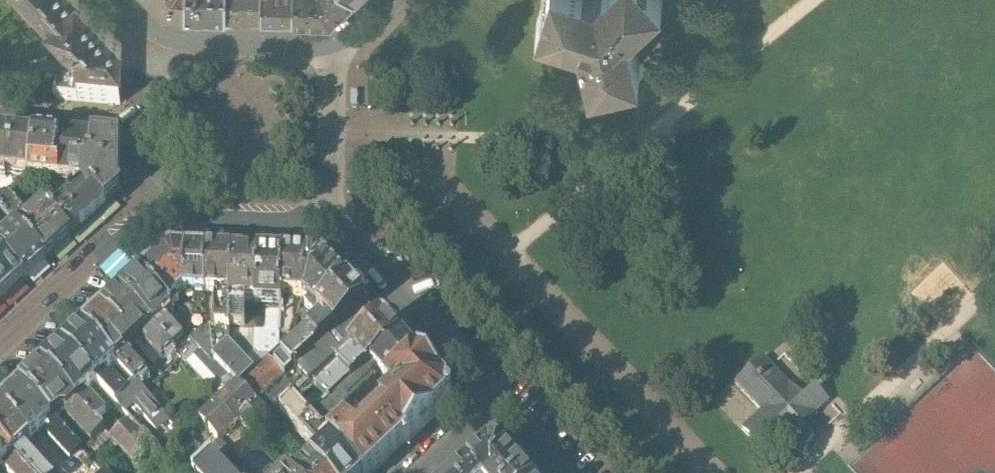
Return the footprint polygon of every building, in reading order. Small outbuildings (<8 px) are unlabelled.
[(108,28),(81,0),(33,0),(29,4),(78,55),(108,28)] [(336,8),(344,0),(295,0),(295,6),(336,8)] [(537,21),(580,34),(590,77),(639,66),(629,23),(653,0),(543,0),(537,21)] [(108,28),(78,55),(78,78),(55,76),(53,99),(119,104),(121,43),(108,28)] [(0,133),(0,176),(30,176),(35,137),(0,133)] [(60,140),(35,137),(30,176),(30,180),(59,182),(60,163),(58,163),(60,140)] [(82,185),(82,190),(51,219),(70,240),(117,196),(119,145),(60,140),(58,163),(60,163),(59,182),(82,185)] [(17,234),(45,263),(70,240),(51,219),(32,198),(18,212),(0,193),(0,215),(17,234)] [(17,234),(5,245),(2,242),(5,240),(0,235),(0,256),(25,282),(45,263),(17,234)] [(184,295),(178,252),(167,252),(139,278),(170,307),(184,295)] [(206,253),(178,252),(184,295),(193,295),(193,302),(199,302),(199,296),(205,295),(206,253)] [(231,254),(206,253),(205,295),(216,295),(216,327),(230,327),(231,254)] [(257,255),(231,254),(230,327),(230,329),(246,330),(247,304),(256,305),(257,255)] [(283,256),(257,255),(256,305),(267,306),(267,330),(255,330),(255,359),(266,359),(270,359),(279,347),(279,335),(283,256)] [(1,304),(25,282),(0,256),(0,302),(1,304)] [(307,257),(283,256),(279,335),(291,340),(295,322),(294,299),(303,301),(307,257)] [(320,257),(307,257),(303,301),(319,314),(348,286),(320,257)] [(139,278),(123,293),(174,351),(175,353),(186,342),(167,323),(175,314),(170,307),(139,278)] [(365,305),(348,286),(319,314),(325,323),(275,367),(284,379),(298,366),(365,305)] [(123,293),(103,312),(135,349),(143,341),(164,361),(174,351),(123,293)] [(384,324),(365,305),(298,366),(310,381),(343,352),(347,358),(350,356),(384,324)] [(103,312),(84,329),(116,363),(135,383),(137,386),(148,374),(129,355),(135,349),(103,312)] [(353,367),(302,415),(312,426),(400,341),(384,324),(350,356),(363,367),(358,372),(353,367)] [(84,329),(65,347),(94,380),(129,417),(135,424),(146,413),(154,404),(137,386),(135,383),(129,390),(124,390),(115,381),(110,380),(105,374),(116,363),(84,329)] [(400,341),(312,426),(329,445),(342,432),(335,424),(375,388),(376,381),(379,377),(389,387),(417,359),(400,341)] [(239,385),(255,371),(230,344),(214,359),(239,385)] [(65,347),(45,366),(103,430),(114,420),(93,398),(87,398),(84,393),(94,380),(65,347)] [(188,360),(206,379),(219,367),(201,348),(188,360)] [(769,355),(739,381),(765,412),(747,427),(759,441),(777,425),(802,453),(819,438),(807,425),(834,401),(818,382),(804,394),(769,355)] [(255,371),(239,385),(257,404),(274,388),(284,379),(275,367),(270,359),(266,359),(255,371)] [(354,472),(371,472),(453,397),(417,359),(389,387),(386,389),(398,403),(383,416),(387,421),(362,444),(348,426),(342,432),(329,445),(354,472)] [(45,366),(21,387),(53,421),(62,412),(90,444),(105,432),(103,430),(45,366)] [(257,404),(239,385),(199,418),(218,440),(220,438),(240,420),(258,440),(274,424),(257,404)] [(0,407),(0,410),(30,442),(46,427),(51,433),(49,440),(71,464),(81,452),(53,421),(21,387),(0,407)] [(274,388),(257,404),(274,424),(292,408),(274,388)] [(154,404),(146,413),(159,428),(168,419),(154,404)] [(319,472),(354,472),(329,445),(312,426),(302,415),(294,406),(292,408),(274,424),(278,429),(288,420),(319,457),(326,457),(328,459),(316,469),(319,472)] [(27,472),(45,472),(30,454),(35,449),(30,442),(0,410),(0,443),(27,472)] [(135,424),(129,417),(109,437),(134,465),(156,446),(154,444),(135,424)] [(156,446),(163,454),(172,446),(161,436),(154,444),(156,446)] [(222,472),(251,472),(220,438),(218,440),(205,453),(211,460),(222,472)] [(1,468),(6,472),(27,472),(0,443),(0,469),(1,468)] [(156,446),(134,465),(141,472),(142,472),(163,454),(156,446)] [(501,451),(487,450),(464,472),(463,472),(522,472),(501,451)] [(81,452),(71,464),(79,472),(101,472),(81,452)] [(211,460),(198,472),(222,472),(211,460)] [(316,469),(311,464),(303,472),(319,472),(316,469)]
